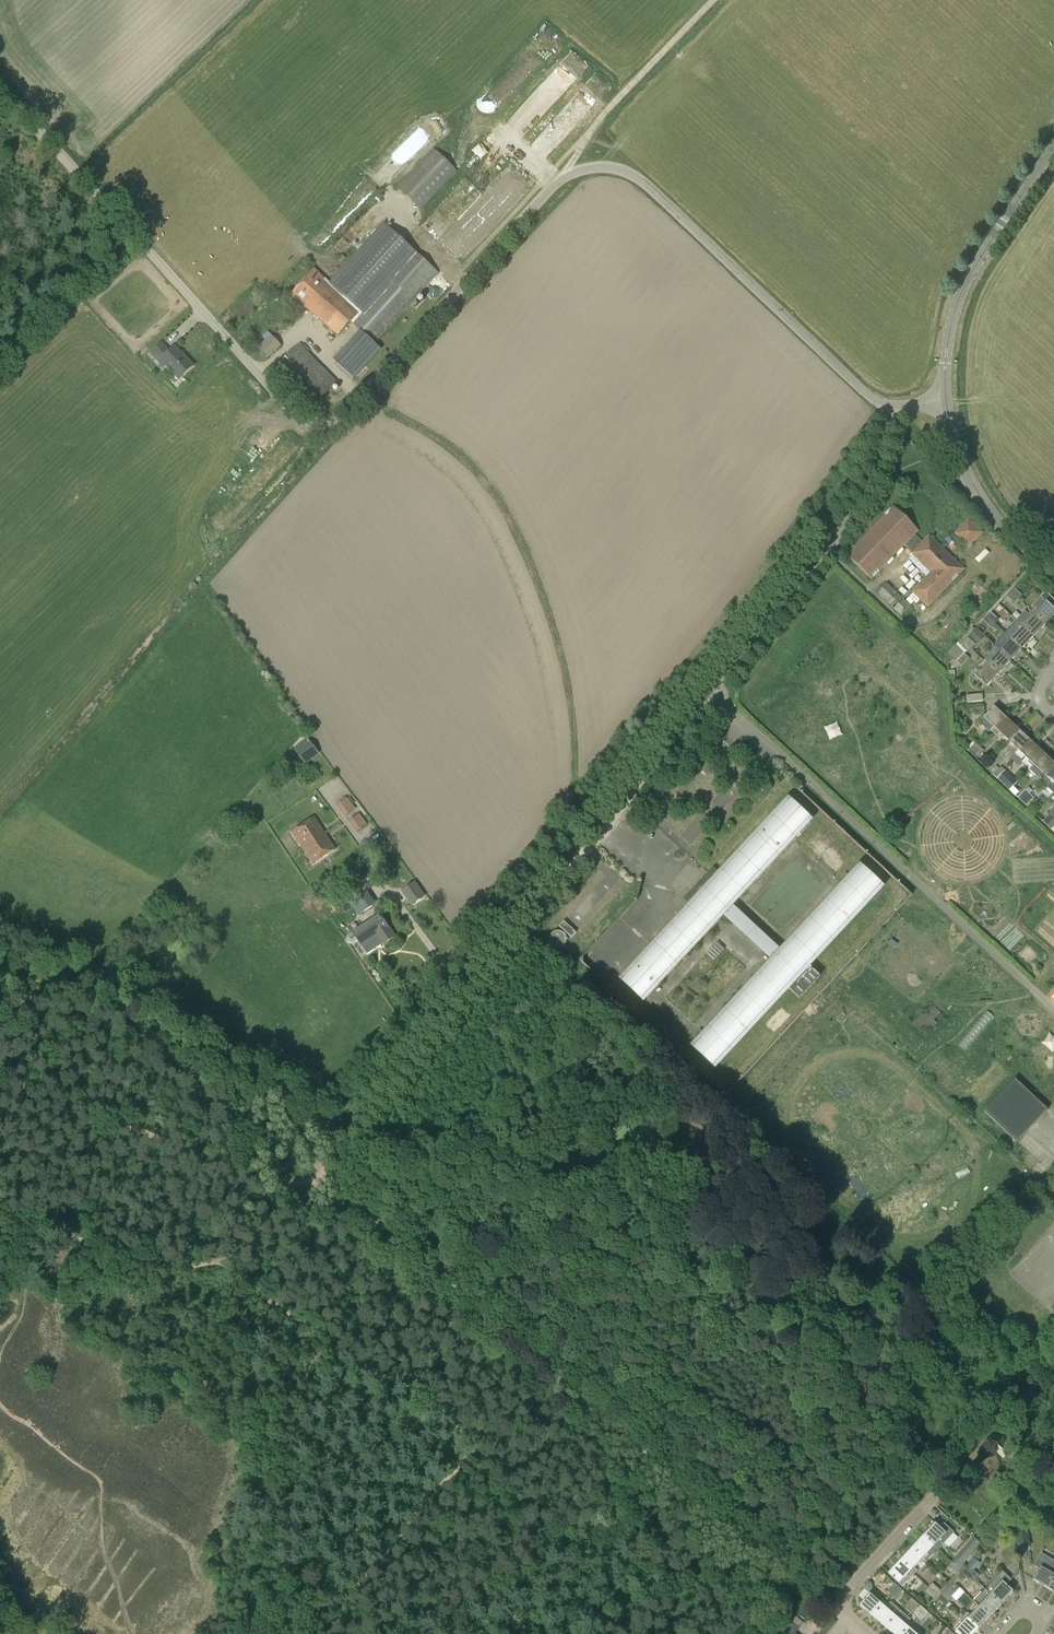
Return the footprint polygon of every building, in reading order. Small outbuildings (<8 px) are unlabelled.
[(579,74),(587,66),(572,50),(564,57),(579,74)] [(421,210),(458,172),(434,149),(397,187),(421,210)] [(359,312),(351,322),(375,343),(438,273),(384,225),(330,284),(359,312)] [(351,322),(359,312),(330,284),(313,269),(292,294),(339,335),(351,322)] [(349,377),(377,347),(364,335),(337,366),(349,377)] [(267,358),(281,346),(272,336),(259,348),(267,358)] [(169,352),(161,344),(151,353),(162,366),(165,364),(179,379),(193,366),(184,356),(183,357),(175,347),(169,352)] [(309,410),(336,383),(300,345),(272,372),(309,410)] [(846,555),(871,579),(904,545),(913,553),(912,554),(931,573),(912,593),(928,607),(964,570),(929,536),(922,543),(914,535),(918,531),(893,506),(846,555)] [(968,520),(955,534),(969,547),(983,533),(968,520)] [(887,584),(878,594),(901,616),(910,607),(887,584)] [(1011,592),(1018,599),(1022,595),(1014,588),(1011,592)] [(1018,599),(1011,592),(1007,596),(1015,603),(1018,599)] [(1031,612),(1045,625),(1053,615),(1053,610),(1046,602),(1037,611),(1034,608),(1031,612)] [(1028,615),(1031,618),(1022,627),(1033,637),(1045,625),(1031,612),(1028,615)] [(987,616),(995,624),(999,620),(991,613),(987,616)] [(995,624),(987,616),(984,620),(991,627),(995,624)] [(961,639),(971,649),(975,644),(968,638),(969,636),(976,643),(978,645),(984,638),(975,629),(974,630),(972,627),(961,639)] [(1014,636),(1011,633),(1007,637),(1021,650),(1033,637),(1022,627),(1014,636)] [(999,652),(1009,662),(1021,650),(1007,637),(1004,640),(1007,643),(999,652)] [(947,653),(947,664),(949,664),(953,659),(961,667),(969,659),(964,654),(967,652),(968,653),(971,649),(961,639),(955,646),(954,645),(947,653)] [(984,662),(997,674),(1009,662),(999,652),(998,652),(995,649),(987,658),(984,662)] [(986,686),(997,674),(984,662),(981,665),(984,668),(975,676),(986,686)] [(983,702),(982,695),(966,697),(967,703),(983,702)] [(983,712),(982,705),(968,706),(969,713),(983,712)] [(989,730),(992,733),(1006,719),(993,707),(979,723),(988,732),(989,730)] [(1008,741),(1018,731),(1006,719),(992,733),(996,736),(999,732),(1008,741)] [(1017,757),(1031,742),(1018,731),(1008,741),(1018,750),(1014,754),(1017,757)] [(305,765),(319,754),(307,738),(293,749),(305,765)] [(1005,770),(1010,775),(1012,771),(1021,761),(1025,757),(1033,765),(1043,754),(1031,742),(1017,757),(1018,757),(1008,768),(1007,767),(1005,770)] [(975,744),(968,751),(976,759),(984,752),(975,744)] [(1053,768),(1053,764),(1043,754),(1033,765),(1029,769),(1038,778),(1040,777),(1043,780),(1053,768)] [(990,772),(997,778),(1005,770),(1007,767),(1004,764),(1001,767),(1000,766),(998,768),(996,766),(990,772)] [(1043,780),(1047,783),(1050,780),(1051,781),(1046,786),(1053,793),(1053,768),(1043,780)] [(1005,770),(997,778),(1010,790),(1017,782),(1010,775),(1005,770)] [(1017,799),(1021,802),(1029,794),(1025,791),(1017,799)] [(1033,799),(1029,794),(1021,802),(1026,807),(1033,799)] [(355,809),(347,798),(337,806),(345,817),(355,809)] [(727,907),(808,820),(788,801),(714,880),(708,874),(689,894),(696,900),(622,980),(642,998),(723,912),(774,959),(694,1046),(714,1065),(787,987),(799,998),(819,976),(807,965),(880,887),(859,868),(779,955),(727,907)] [(368,825),(359,814),(349,821),(357,832),(368,825)] [(1042,822),(1046,825),(1053,818),(1050,814),(1042,822)] [(335,849),(314,817),(291,833),(312,865),(335,849)] [(1053,818),(1046,825),(1051,830),(1053,827),(1053,818)] [(403,891),(414,906),(424,898),(413,883),(403,891)] [(1005,888),(996,899),(1005,907),(1015,897),(1005,888)] [(355,910),(358,916),(375,904),(372,899),(355,910)] [(352,932),(353,933),(348,936),(347,940),(349,943),(352,943),(357,940),(361,946),(370,941),(371,942),(378,938),(383,944),(394,937),(379,914),(352,932)] [(571,938),(576,933),(564,922),(559,927),(571,938)] [(553,947),(554,947),(554,948),(555,948),(556,948),(557,949),(558,949),(559,949),(560,948),(561,948),(562,948),(562,947),(563,947),(564,946),(565,945),(565,944),(566,943),(566,942),(566,941),(566,940),(566,939),(566,938),(566,937),(565,936),(564,935),(564,934),(563,934),(562,933),(561,933),(560,932),(559,932),(558,932),(557,932),(556,932),(555,933),(554,933),(553,933),(553,934),(552,935),(551,935),(551,936),(551,937),(550,937),(550,938),(550,939),(550,940),(550,941),(550,942),(550,943),(550,944),(551,944),(551,945),(552,946),(553,947)] [(964,1048),(993,1017),(987,1011),(957,1042),(964,1048)] [(965,1088),(975,1078),(965,1068),(955,1077),(965,1088)] [(1016,1143),(1047,1110),(1015,1079),(984,1112),(1016,1143)] [(993,1449),(1003,1459),(1010,1451),(1000,1442),(993,1449)] [(954,1497),(959,1502),(965,1495),(960,1491),(954,1497)] [(1025,1516),(1014,1518),(1019,1548),(1030,1546),(1025,1516)] [(935,1524),(923,1536),(937,1549),(938,1549),(953,1533),(944,1524),(943,1524),(940,1528),(935,1524)] [(937,1549),(923,1536),(911,1549),(922,1559),(926,1562),(937,1549)] [(922,1559),(911,1549),(900,1561),(914,1574),(917,1571),(914,1568),(922,1559)] [(952,1563),(960,1570),(961,1571),(960,1573),(963,1570),(965,1567),(956,1558),(952,1563)] [(963,1570),(972,1578),(974,1580),(979,1575),(973,1571),(980,1564),(975,1559),(966,1568),(965,1567),(963,1570)] [(902,1586),(911,1577),(914,1574),(900,1561),(888,1574),(902,1586)] [(958,1571),(959,1572),(960,1570),(952,1563),(948,1567),(957,1574),(958,1571)] [(1043,1563),(1033,1580),(1048,1588),(1053,1578),(1053,1570),(1043,1563)] [(963,1570),(960,1573),(969,1581),(972,1578),(963,1570)] [(992,1591),(990,1594),(1001,1604),(1012,1591),(1007,1585),(1012,1580),(1003,1571),(988,1587),(992,1591)] [(945,1591),(941,1595),(949,1603),(953,1599),(951,1597),(959,1588),(953,1583),(945,1591)] [(887,1592),(896,1599),(903,1591),(894,1584),(887,1592)] [(933,1584),(929,1588),(937,1595),(941,1591),(933,1584)] [(933,1599),(937,1595),(929,1588),(925,1592),(933,1599)] [(1001,1604),(990,1594),(985,1589),(973,1602),(978,1607),(989,1616),(1001,1604)] [(860,1605),(873,1616),(885,1602),(882,1599),(878,1603),(864,1590),(859,1597),(863,1601),(860,1605)] [(945,1607),(949,1603),(941,1595),(938,1599),(945,1607)] [(885,1602),(873,1616),(886,1628),(900,1611),(890,1603),(889,1605),(885,1602)] [(913,1614),(917,1617),(924,1609),(920,1606),(913,1614)] [(966,1612),(963,1616),(977,1629),(989,1616),(978,1607),(970,1616),(966,1612)] [(928,1613),(924,1609),(917,1617),(921,1621),(928,1613)] [(886,1628),(893,1633),(902,1633),(910,1625),(908,1623),(910,1620),(900,1611),(886,1628)] [(799,1628),(803,1623),(795,1616),(791,1620),(799,1628)] [(977,1629),(963,1616),(960,1620),(963,1623),(956,1631),(959,1633),(973,1633),(977,1629)] [(787,1625),(795,1632),(799,1628),(791,1620),(787,1625)] [(795,1632),(787,1625),(779,1633),(795,1633),(794,1633),(795,1632)] [(914,1628),(910,1625),(902,1633),(914,1633),(911,1631),(914,1628)]
